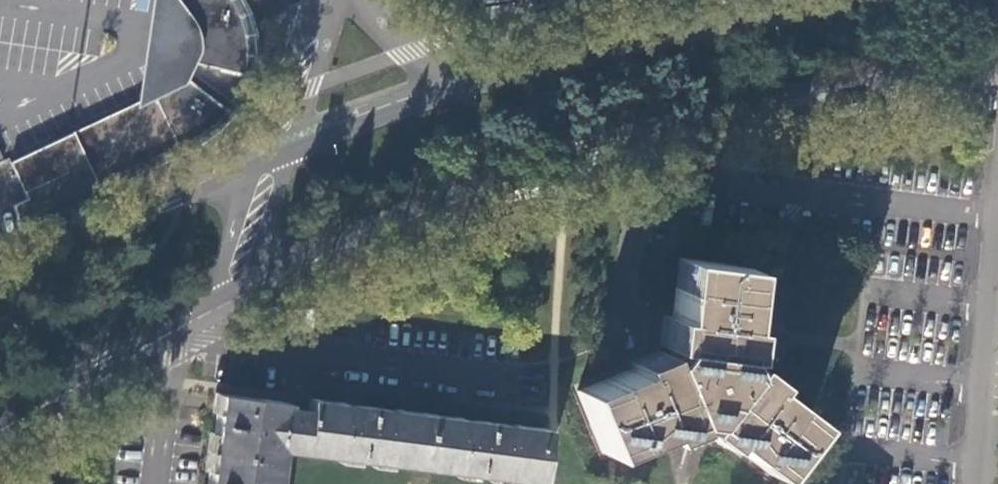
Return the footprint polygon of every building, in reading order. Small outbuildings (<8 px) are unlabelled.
[(254,79),(256,71),(257,64),(258,56),(258,49),(257,40),(255,32),(253,25),(250,16),(246,8),(242,2),(241,0),(151,0),(148,17),(191,46),(189,64),(191,64),(254,79)] [(191,46),(148,17),(143,62),(138,100),(174,88),(180,83),(184,80),(185,79),(190,68),(191,64),(189,64),(191,46)] [(232,115),(185,79),(184,80),(180,83),(174,88),(138,100),(10,160),(30,200),(18,206),(22,231),(183,152),(196,145),(204,139),(211,134),(218,129),(229,119),(232,115)] [(666,356),(578,393),(604,456),(692,419),(768,476),(809,423),(732,363),(744,271),(677,264),(666,356)] [(302,453),(308,410),(286,408),(286,403),(219,395),(207,483),(277,483),(281,451),(291,452),(302,453)] [(308,410),(302,453),(540,483),(547,430),(496,424),(376,408),(309,400),(308,410)]
